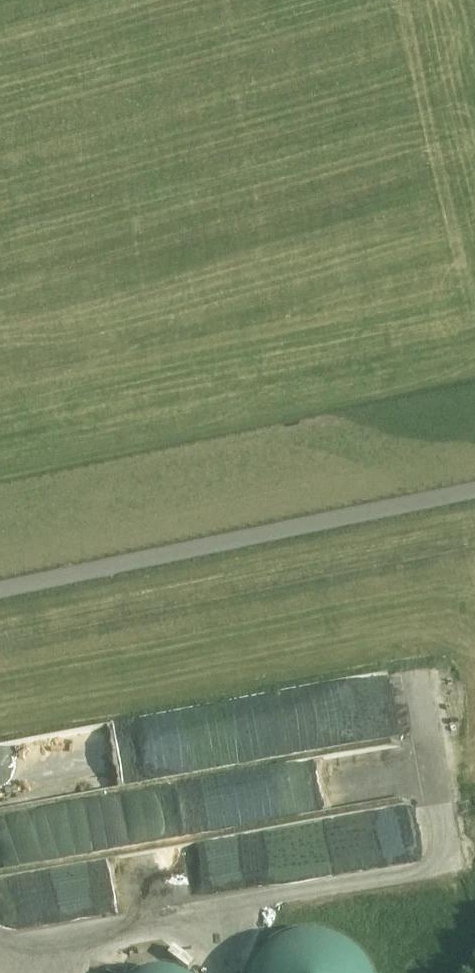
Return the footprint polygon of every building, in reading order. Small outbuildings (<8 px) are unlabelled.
[(373,972),(368,963),(362,954),(355,947),(347,941),(337,936),(328,933),(318,931),(307,931),(297,933),(287,936),(278,940),(270,946),(262,953),(256,961),(251,971),(251,972),(373,972)]
